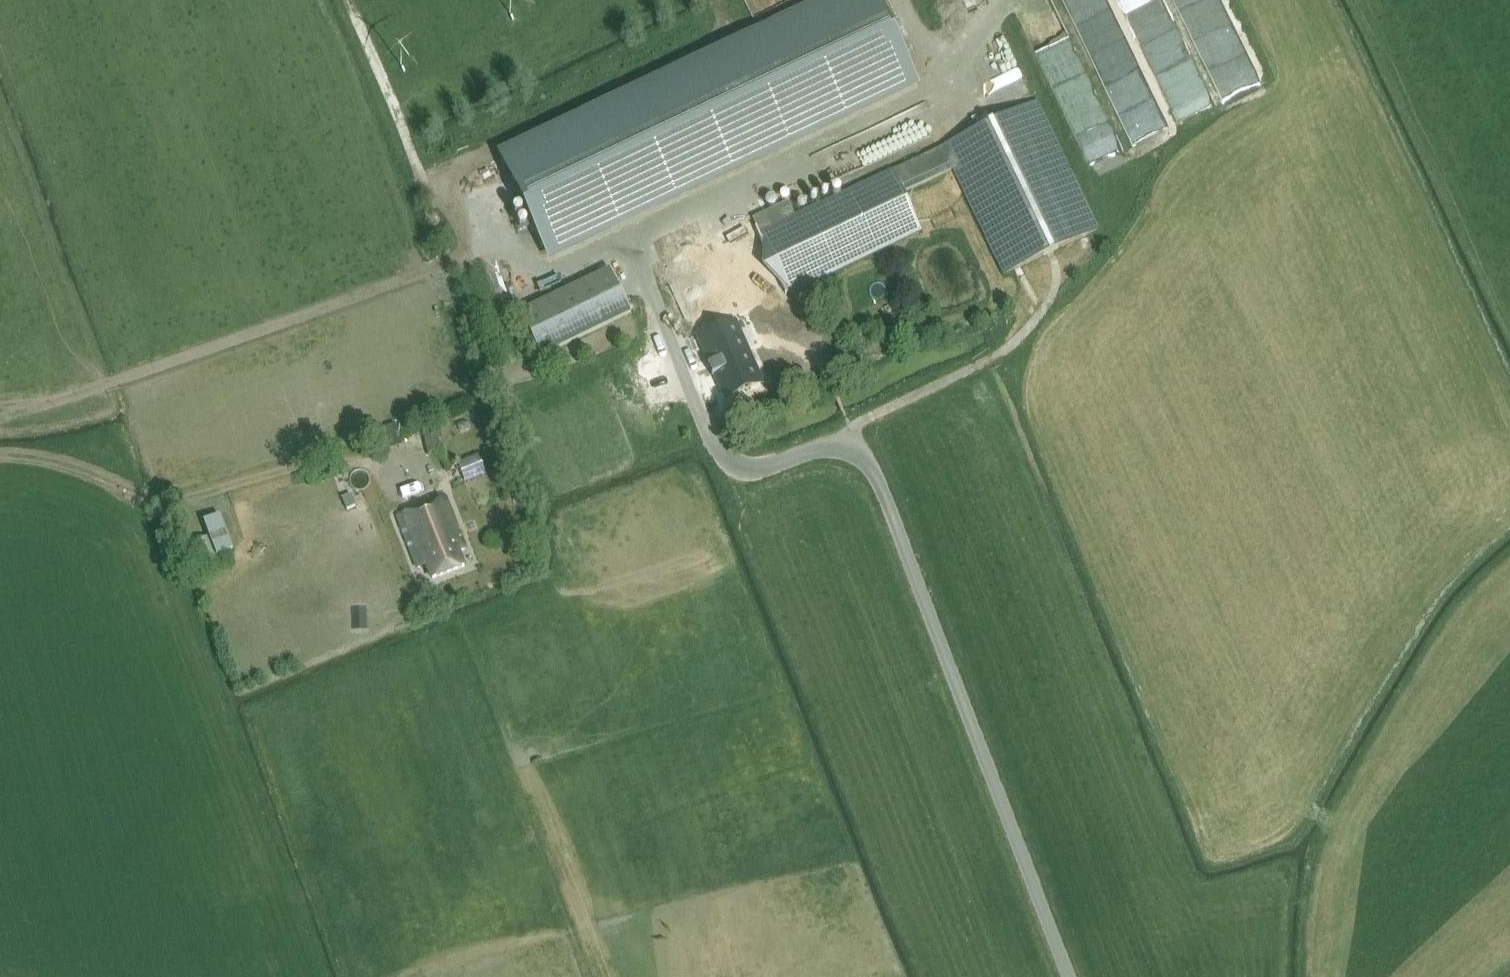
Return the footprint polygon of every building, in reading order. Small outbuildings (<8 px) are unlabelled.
[(498,153),(549,261),(919,86),(878,0),(821,0),(498,153)] [(756,13),(776,5),(775,0),(751,0),(756,13)] [(1144,72),(1111,87),(1137,139),(1169,124),(1144,72)] [(1182,116),(1219,105),(1215,92),(1178,103),(1182,116)] [(1003,274),(1097,230),(1036,102),(945,146),(893,170),(892,170),(794,217),(788,202),(753,218),(752,218),(668,258),(667,258),(656,263),(686,328),(724,310),(707,270),(709,269),(740,338),(750,332),(770,375),(809,356),(790,314),(794,312),(791,307),(796,306),(789,292),(918,231),(903,193),(953,168),(1003,274)] [(609,269),(519,312),(540,357),(631,313),(609,269)] [(726,396),(759,380),(733,325),(699,341),(711,365),(707,368),(712,378),(716,376),(726,396)] [(488,455),(466,458),(469,479),(491,475),(488,455)] [(459,552),(465,550),(445,498),(396,517),(417,569),(427,565),(433,580),(465,567),(459,552)] [(218,556),(210,536),(189,544),(197,564),(218,556)]
